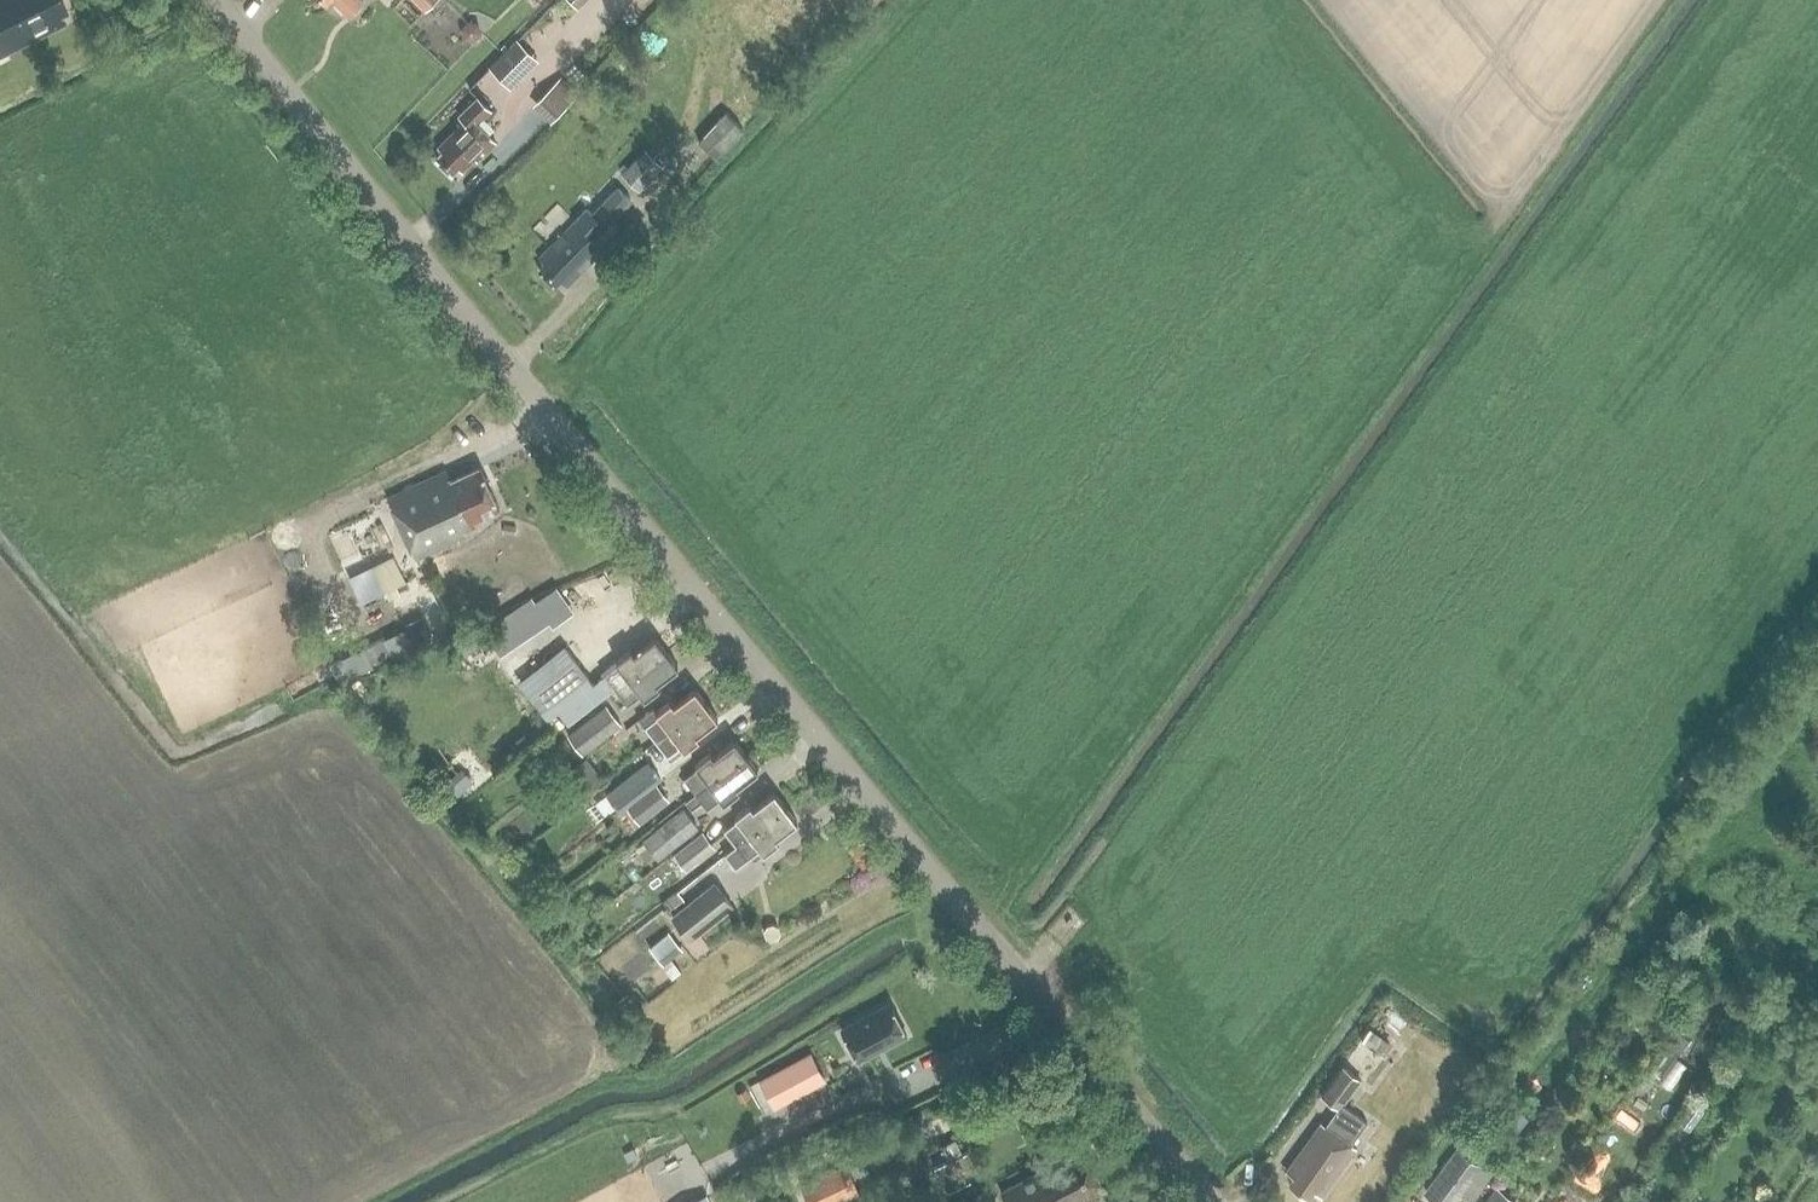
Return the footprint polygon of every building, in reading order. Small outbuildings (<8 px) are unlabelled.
[(35,34),(62,20),(58,12),(64,8),(60,0),(0,0),(0,52),(35,34)] [(346,12),(349,15),(351,12),(356,13),(362,6),(361,2),(363,0),(362,0),(334,0),(346,12)] [(426,11),(437,0),(414,0),(426,11)] [(581,8),(589,0),(572,0),(581,8)] [(511,90),(539,62),(517,39),(489,67),(511,90)] [(531,99),(548,117),(580,88),(563,70),(531,99)] [(478,97),(477,98),(458,116),(462,120),(457,124),(460,126),(438,148),(442,152),(436,158),(451,174),(457,167),(462,172),(474,159),(477,161),(496,142),(477,124),(491,110),(478,97)] [(727,114),(701,141),(716,155),(742,128),(727,114)] [(663,168),(644,150),(621,174),(640,192),(663,168)] [(601,246),(612,235),(618,228),(612,224),(633,200),(617,185),(590,213),(587,210),(539,259),(545,265),(539,271),(555,286),(561,280),(567,286),(603,249),(601,246)] [(466,531),(478,526),(475,520),(499,509),(480,467),(450,481),(446,471),(387,499),(415,559),(468,534),(466,531)] [(394,557),(373,567),(384,592),(405,582),(394,557)] [(508,613),(526,639),(539,630),(522,604),(508,613)] [(406,629),(417,652),(435,643),(423,617),(404,626),(406,629)] [(512,648),(495,622),(482,631),(499,657),(512,648)] [(466,654),(483,643),(471,627),(455,638),(466,654)] [(568,724),(597,701),(614,688),(616,690),(666,652),(655,637),(634,653),(631,649),(616,661),(591,680),(583,670),(564,684),(547,662),(525,679),(537,695),(546,688),(551,694),(548,697),(568,724)] [(365,649),(373,665),(391,657),(383,640),(365,649)] [(373,665),(365,649),(330,666),(338,682),(373,665)] [(666,652),(616,690),(627,705),(641,695),(644,699),(659,687),(657,683),(678,667),(666,652)] [(655,742),(706,704),(694,689),(674,705),(671,701),(656,712),(653,708),(638,719),(655,742)] [(706,704),(655,742),(667,757),(675,751),(677,755),(699,739),(697,735),(717,719),(706,704)] [(606,706),(568,736),(582,755),(621,726),(606,706)] [(579,757),(565,737),(552,747),(567,766),(579,757)] [(695,794),(746,756),(734,741),(713,757),(710,753),(695,765),(698,769),(684,779),(695,794)] [(746,756),(695,794),(686,801),(691,809),(701,801),(707,809),(720,798),(723,802),(739,790),(736,787),(757,771),(746,756)] [(586,759),(567,775),(584,796),(603,780),(586,759)] [(606,795),(619,811),(660,779),(648,763),(606,795)] [(446,785),(458,797),(474,782),(462,770),(446,785)] [(628,807),(640,824),(670,801),(657,785),(628,807)] [(735,846),(785,807),(774,792),(753,809),(750,805),(735,816),(737,820),(723,831),(735,846)] [(797,822),(785,807),(735,846),(724,854),(736,869),(754,855),(757,859),(779,842),(776,838),(797,822)] [(697,828),(683,810),(644,841),(658,859),(697,828)] [(673,855),(686,872),(716,849),(703,832),(673,855)] [(671,915),(690,941),(734,906),(715,881),(671,915)] [(663,902),(670,911),(684,900),(678,892),(663,902)] [(772,923),(766,926),(764,932),(766,938),(772,940),(778,938),(781,932),(778,926),(772,923)] [(664,965),(671,959),(683,949),(669,931),(649,947),(664,965)] [(681,972),(671,959),(664,965),(674,978),(681,972)] [(1668,1009),(1669,992),(1654,990),(1652,1008),(1668,1009)] [(889,1003),(842,1029),(859,1061),(907,1036),(889,1003)] [(1393,1045),(1370,1029),(1362,1039),(1385,1056),(1393,1045)] [(1671,1047),(1680,1054),(1691,1039),(1681,1032),(1671,1047)] [(811,1053),(760,1081),(772,1105),(824,1077),(811,1053)] [(1358,1081),(1342,1069),(1321,1096),(1338,1108),(1358,1081)] [(746,1088),(736,1094),(742,1104),(752,1099),(746,1088)] [(1354,1147),(1352,1145),(1369,1122),(1343,1104),(1326,1127),(1321,1123),(1287,1171),(1294,1176),(1289,1183),(1308,1197),(1313,1190),(1321,1195),(1355,1147),(1354,1147)] [(1632,1136),(1640,1121),(1623,1113),(1616,1128),(1632,1136)] [(1578,1136),(1572,1146),(1583,1153),(1590,1144),(1578,1136)] [(633,1148),(624,1154),(628,1162),(638,1157),(633,1148)] [(1084,1149),(1000,1191),(1006,1201),(1080,1201),(1105,1189),(1084,1149)] [(1475,1201),(1476,1201),(1495,1177),(1458,1149),(1427,1192),(1441,1201),(1457,1201),(1463,1194),(1475,1201)] [(935,1168),(947,1192),(980,1176),(968,1152),(935,1168)] [(859,1192),(845,1164),(800,1185),(808,1201),(837,1201),(859,1192)] [(1485,1201),(1516,1201),(1496,1187),(1485,1201)]
